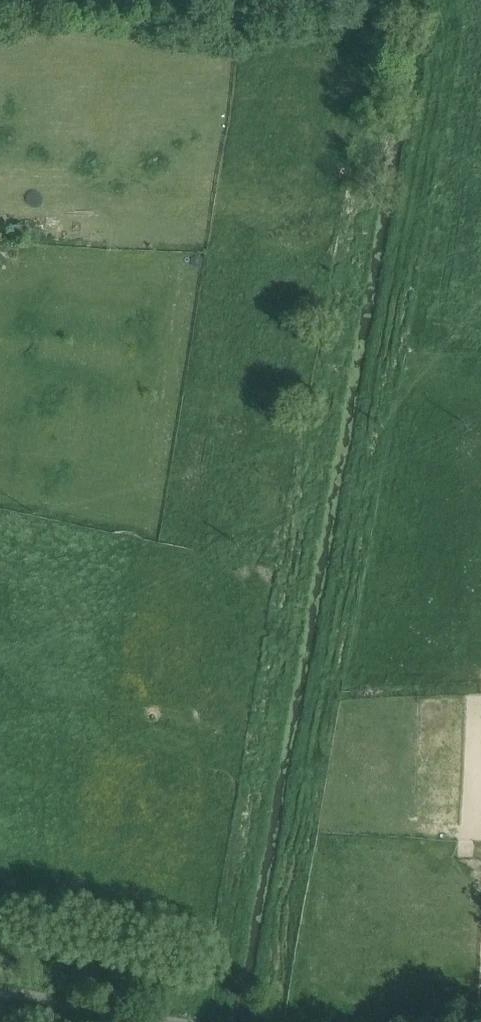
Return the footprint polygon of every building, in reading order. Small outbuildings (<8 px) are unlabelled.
[(10,224),(11,237),(27,236),(26,223),(10,224)]
